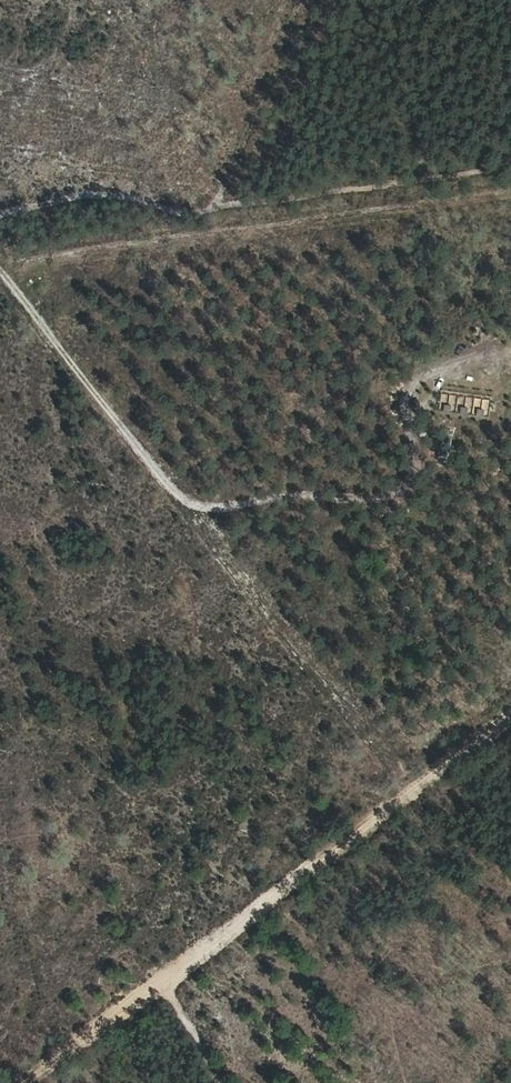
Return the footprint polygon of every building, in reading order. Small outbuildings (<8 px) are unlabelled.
[(482,414),(489,415),(490,400),(483,399),(482,414)]
